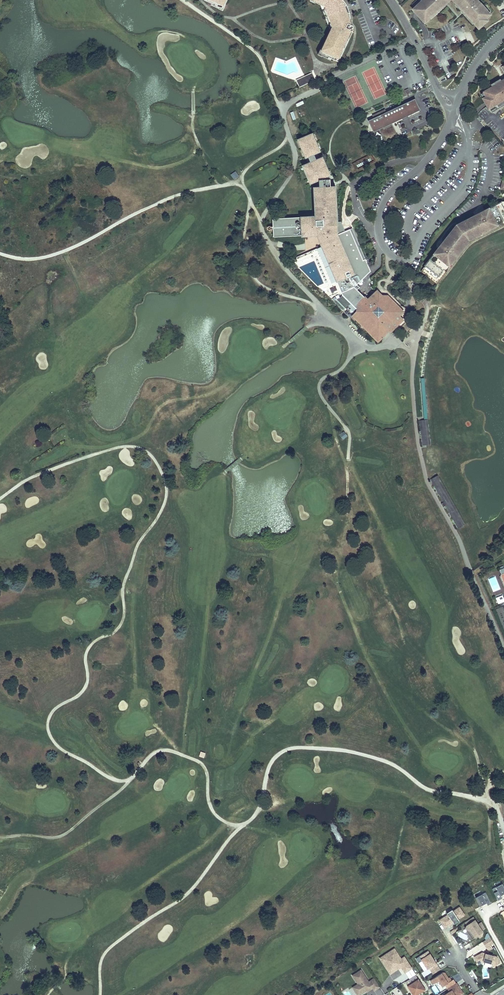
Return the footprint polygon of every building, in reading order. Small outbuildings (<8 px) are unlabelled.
[(223,8),(227,0),(209,0),(212,1),(211,3),(223,8)] [(322,2),(331,27),(320,51),(332,58),(333,56),(340,59),(353,28),(351,27),(355,25),(355,24),(348,21),(348,19),(350,18),(351,14),(350,11),(348,10),(346,4),(346,2),(346,1),(345,0),(316,0),(322,2)] [(427,22),(432,17),(431,16),(433,14),(435,14),(442,7),(443,8),(451,1),(450,0),(417,0),(414,3),(421,12),(419,14),(427,22)] [(457,2),(458,3),(462,6),(461,7),(473,20),(475,20),(477,22),(476,23),(480,28),(489,21),(487,19),(492,15),(496,11),(485,0),(457,0),(457,2)] [(300,85),(302,84),(301,81),(307,78),(306,75),(312,72),(315,78),(317,77),(314,70),(297,78),(300,85)] [(301,81),(302,84),(315,78),(312,72),(306,75),(307,78),(301,81)] [(486,95),(487,98),(484,100),(492,114),(503,107),(503,81),(500,83),(493,87),(489,89),(491,91),(486,95)] [(491,91),(489,89),(481,95),(484,100),(487,98),(486,95),(491,91)] [(386,142),(398,136),(392,123),(420,110),(415,99),(387,112),(386,109),(373,115),(374,118),(369,121),(374,132),(380,129),(386,142)] [(301,255),(291,259),(298,266),(301,266),(314,260),(324,283),(319,285),(318,286),(340,308),(358,291),(357,290),(360,287),(357,285),(371,271),(366,259),(363,260),(349,229),(344,231),(339,221),(337,221),(336,196),(336,195),(336,186),(331,186),(331,181),(331,179),(329,175),(330,175),(328,170),(326,171),(322,163),(325,162),(323,157),(317,160),(314,154),(320,151),(312,133),(298,139),(306,157),(308,156),(311,162),(303,165),(305,171),(308,170),(311,177),(309,179),(311,183),(319,179),(320,187),(314,187),(315,197),(316,197),(316,216),(273,218),(274,236),(302,235),(307,234),(307,228),(315,228),(319,237),(320,237),(325,248),(302,258),(301,255)] [(236,171),(230,175),(234,180),(239,177),(236,171)] [(420,271),(436,283),(447,266),(468,241),(479,235),(503,222),(503,200),(489,208),(472,217),(471,217),(457,224),(447,238),(435,253),(420,271)] [(321,246),(301,255),(302,258),(325,248),(320,237),(319,237),(315,228),(307,228),(307,234),(302,235),(302,236),(317,236),(319,241),(321,246)] [(363,260),(366,259),(352,228),(349,229),(363,260)] [(301,266),(298,266),(318,286),(319,285),(300,267),(301,266)] [(358,291),(340,308),(343,312),(344,311),(351,317),(351,318),(353,319),(361,326),(361,329),(364,329),(368,333),(369,331),(379,341),(386,334),(384,333),(389,328),(392,331),(395,327),(406,317),(405,316),(407,315),(408,312),(407,310),(407,308),(405,306),(403,305),(401,305),(401,304),(387,290),(382,290),(379,293),(377,291),(368,301),(358,291)] [(403,325),(407,330),(411,323),(408,320),(403,325)] [(428,419),(421,420),(423,445),(431,444),(428,419)] [(343,439),(348,436),(345,431),(340,435),(343,439)] [(438,475),(431,479),(444,502),(442,503),(444,507),(446,506),(459,528),(466,524),(438,475)] [(491,584),(493,591),(499,589),(497,582),(491,584)] [(503,883),(492,888),(498,899),(502,897),(501,895),(503,893),(503,885),(503,883)] [(492,903),(486,892),(476,897),(480,906),(487,902),(488,905),(492,903)] [(465,914),(460,906),(454,910),(448,914),(440,919),(445,927),(453,922),(454,924),(460,920),(459,918),(465,914)] [(473,916),(465,921),(467,925),(465,928),(466,928),(473,932),(476,936),(478,934),(480,937),(482,935),(483,931),(482,930),(485,927),(482,922),(478,924),(473,916)] [(473,932),(466,928),(472,938),(476,936),(473,932)] [(457,932),(463,944),(471,940),(465,929),(457,932)] [(493,942),(490,936),(482,941),(486,947),(493,942)] [(380,957),(383,962),(387,960),(392,968),(388,970),(390,974),(401,967),(405,972),(412,968),(404,956),(401,958),(394,948),(380,957)] [(440,969),(428,950),(416,958),(418,962),(422,959),(428,969),(429,968),(433,974),(440,969)] [(500,963),(497,956),(482,952),(474,957),(478,964),(483,961),(492,963),(493,966),(500,963)] [(383,962),(388,970),(392,968),(387,960),(383,962)] [(380,986),(374,977),(369,981),(361,969),(352,975),(358,983),(359,984),(357,986),(361,993),(372,986),(374,990),(380,986)] [(447,988),(448,988),(456,983),(453,979),(451,980),(450,981),(448,978),(445,973),(443,972),(430,980),(433,984),(439,980),(443,986),(445,985),(447,988)] [(407,986),(413,994),(416,994),(425,989),(418,978),(418,979),(415,975),(405,981),(407,985),(407,986)] [(359,984),(358,983),(353,986),(358,994),(359,994),(361,993),(357,986),(359,984)] [(456,983),(448,988),(450,991),(444,994),(460,994),(463,993),(460,989),(459,990),(457,988),(459,987),(456,983)]
